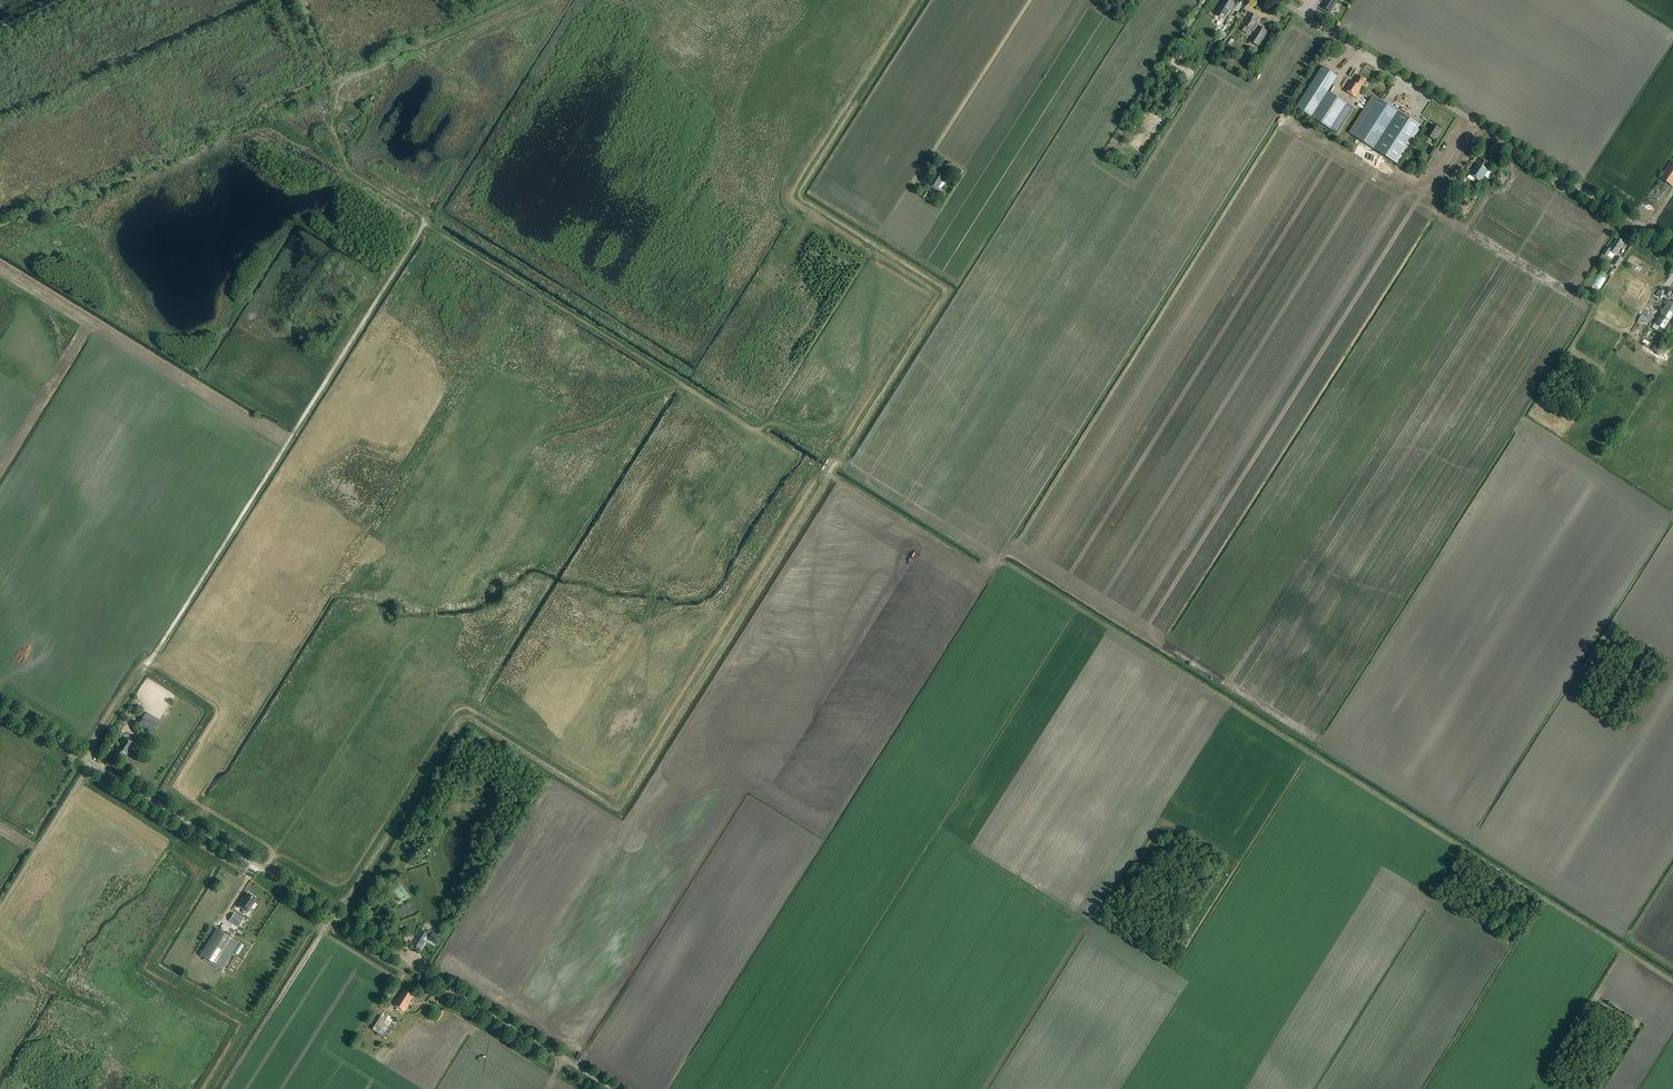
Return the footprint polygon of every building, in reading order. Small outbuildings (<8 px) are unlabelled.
[(1234,3),(1229,0),(1225,0),(1223,3),(1222,2),(1215,15),(1224,21),(1232,8),(1231,8),(1234,3)] [(1340,0),(1327,0),(1322,7),(1330,12),(1336,3),(1338,4),(1340,0)] [(1259,47),(1268,32),(1256,24),(1257,23),(1256,23),(1259,18),(1251,13),(1243,26),(1244,27),(1242,32),(1248,36),(1251,32),(1253,33),(1249,41),(1259,47)] [(1338,134),(1354,109),(1328,92),(1338,76),(1323,67),(1297,109),(1338,134)] [(1360,76),(1359,76),(1354,83),(1351,80),(1344,90),(1356,98),(1363,88),(1361,87),(1366,80),(1362,77),(1361,77),(1360,76)] [(1375,149),(1399,112),(1373,95),(1349,133),(1375,149)] [(1399,112),(1375,150),(1398,165),(1423,127),(1399,112)] [(1148,124),(1140,136),(1146,140),(1154,127),(1148,124)] [(1434,140),(1441,130),(1433,125),(1426,135),(1434,140)] [(1432,157),(1437,150),(1433,147),(1428,155),(1432,157)] [(1130,151),(1128,154),(1134,160),(1137,157),(1130,151)] [(1485,168),(1488,163),(1481,159),(1478,164),(1477,163),(1467,178),(1473,182),(1476,178),(1481,181),(1488,170),(1485,168)] [(1672,186),(1672,162),(1671,161),(1659,177),(1672,187),(1672,186)] [(938,193),(945,183),(941,181),(945,175),(937,171),(928,186),(938,193)] [(1503,186),(1508,177),(1500,172),(1495,181),(1503,186)] [(925,199),(929,194),(924,191),(921,196),(925,199)] [(1451,205),(1454,198),(1450,196),(1446,202),(1451,205)] [(1616,256),(1623,244),(1621,242),(1622,241),(1618,239),(1614,244),(1613,243),(1610,249),(1607,247),(1602,254),(1607,257),(1610,252),(1616,256)] [(1618,267),(1622,259),(1618,256),(1613,264),(1618,267)] [(1672,316),(1672,306),(1667,303),(1654,324),(1664,330),(1672,316)] [(1637,322),(1640,324),(1643,319),(1648,322),(1650,318),(1642,313),(1637,322)] [(153,733),(160,722),(146,713),(139,724),(153,733)] [(135,745),(138,739),(134,736),(130,742),(123,738),(116,749),(118,750),(115,756),(123,761),(128,754),(129,755),(135,745)] [(403,899),(409,896),(403,886),(397,889),(403,899)] [(256,898),(248,893),(246,897),(245,896),(238,907),(244,910),(242,912),(246,915),(247,913),(248,913),(254,902),(253,902),(256,898)] [(234,914),(230,920),(239,926),(243,919),(234,914)] [(372,924),(375,918),(369,915),(365,921),(372,924)] [(222,969),(239,943),(217,929),(200,955),(222,969)] [(427,933),(422,930),(413,945),(420,949),(421,949),(420,949),(423,945),(427,937),(429,939),(429,940),(436,944),(441,937),(433,932),(432,933),(428,931),(427,933)] [(400,997),(399,996),(394,1005),(405,1012),(410,1003),(409,1003),(414,995),(404,990),(400,997)] [(388,1039),(399,1021),(384,1012),(373,1030),(388,1039)]
